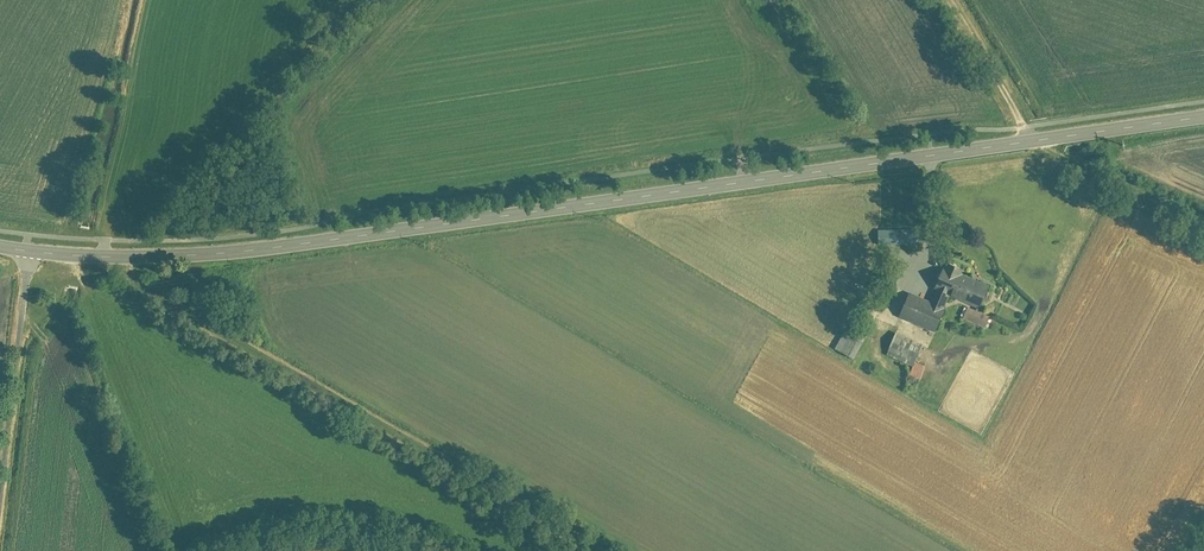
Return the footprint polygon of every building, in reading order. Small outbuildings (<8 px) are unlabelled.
[(877,233),(878,248),(920,245),(919,230),(877,233)] [(944,309),(942,308),(948,295),(979,309),(989,284),(945,265),(934,289),(936,290),(931,303),(909,293),(898,317),(933,333),(944,309)] [(968,311),(964,322),(984,330),(988,320),(968,311)] [(895,334),(887,354),(915,366),(923,345),(895,334)]
